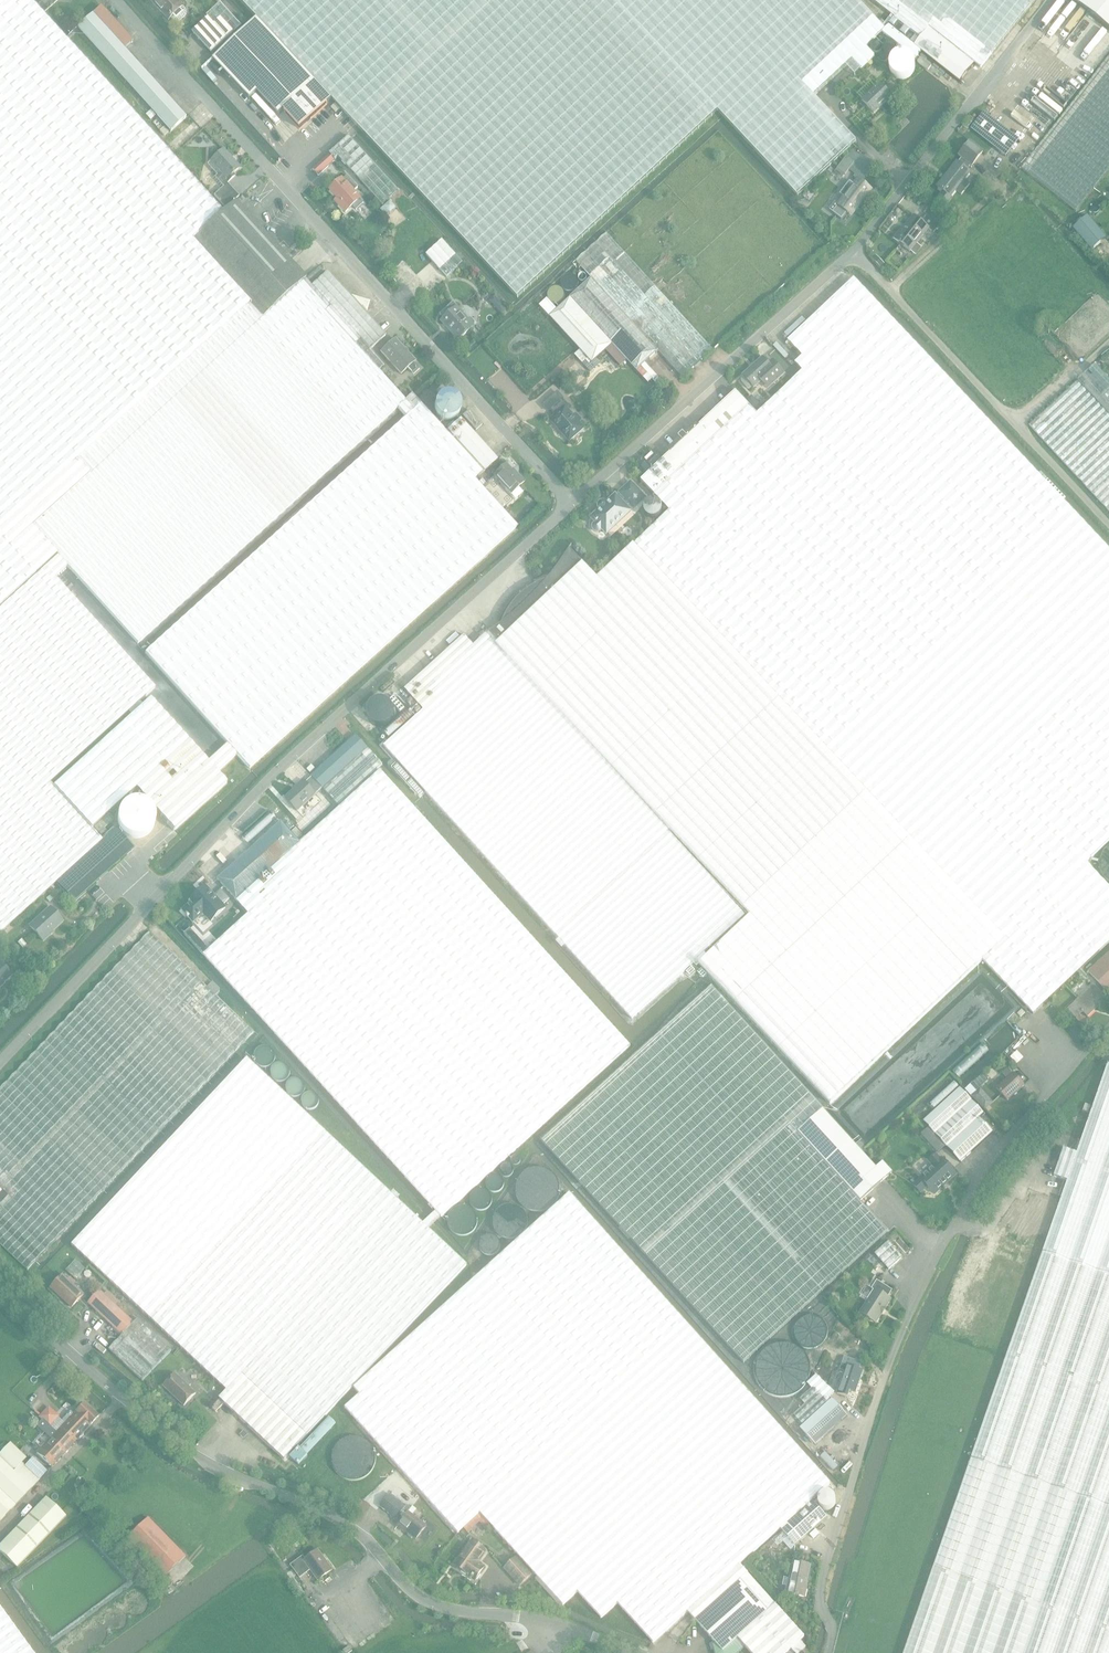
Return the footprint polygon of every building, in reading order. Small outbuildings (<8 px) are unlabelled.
[(62,36),(29,0),(0,0),(0,92),(62,36)] [(162,10),(161,10),(169,19),(171,17),(174,20),(177,21),(179,20),(186,14),(187,13),(186,10),(183,6),(178,0),(153,0),(162,10)] [(247,14),(254,21),(329,101),(332,105),(335,103),(340,108),(338,110),(515,302),(717,114),(609,0),(235,0),(247,14)] [(717,114),(720,117),(797,198),(856,144),(812,97),(814,95),(846,66),(855,75),(874,57),(865,47),(882,32),(915,59),(920,52),(913,46),(892,28),(889,26),(885,29),(858,0),(609,0),(717,114)] [(897,21),(892,28),(913,46),(928,27),(974,62),(980,67),(988,57),(1032,0),(870,0),(897,21)] [(1108,29),(1108,0),(1072,0),(1108,29)] [(193,32),(196,35),(212,54),(242,26),(220,3),(207,15),(209,17),(193,32)] [(101,6),(77,28),(170,131),(186,117),(125,49),(133,41),(101,6)] [(254,21),(213,59),(250,99),(258,92),(279,116),(283,112),(300,130),(329,101),(254,21)] [(928,27),(913,46),(920,52),(958,82),(974,62),(928,27)] [(0,92),(0,535),(35,575),(52,560),(62,571),(68,565),(138,642),(187,597),(300,494),(379,423),(396,407),(405,399),(379,371),(383,367),(379,363),(368,351),(369,350),(379,342),(385,335),(380,329),(379,328),(374,323),(367,315),(370,302),(350,297),(327,271),(311,286),(307,281),(305,279),(263,318),(194,241),(224,215),(62,36),(0,92)] [(1021,170),(1075,212),(1108,169),(1108,56),(1021,170)] [(917,62),(928,71),(932,66),(921,58),(917,62)] [(873,113),(891,96),(879,84),(862,101),(873,113)] [(340,108),(335,103),(332,105),(330,107),(335,113),(338,110),(340,108)] [(984,112),(971,129),(1005,157),(1019,139),(984,112)] [(970,117),(963,126),(967,129),(975,120),(970,117)] [(333,151),(383,205),(398,191),(349,137),(333,151)] [(969,141),(958,156),(961,158),(970,165),(971,166),(982,152),(969,141)] [(233,173),(238,168),(230,158),(223,149),(207,163),(216,174),(214,176),(223,186),(235,175),(233,173)] [(329,154),(313,169),(318,175),(335,160),(330,155),(329,154)] [(846,157),(837,169),(845,175),(854,163),(846,157)] [(956,162),(936,188),(943,193),(938,199),(946,205),(951,199),(950,198),(956,190),(961,194),(969,184),(964,180),(969,173),(966,170),(970,165),(961,158),(957,163),(956,162)] [(342,178),(330,190),(340,202),(338,204),(345,212),(348,209),(352,205),(357,210),(364,203),(360,199),(360,198),(354,191),(358,187),(347,176),(343,179),(342,178)] [(837,205),(835,203),(829,211),(841,220),(847,213),(851,215),(870,189),(856,179),(837,205)] [(239,196),(227,183),(214,195),(226,208),(239,196)] [(224,215),(194,241),(263,318),(305,279),(306,279),(305,277),(238,203),(227,212),(224,215)] [(894,239),(910,252),(916,256),(922,248),(917,243),(928,229),(933,233),(939,226),(926,215),(920,222),(913,217),(902,230),(901,230),(894,239)] [(1086,217),(1072,229),(1090,250),(1105,238),(1086,217)] [(606,233),(576,261),(591,277),(589,279),(656,353),(658,351),(682,377),(699,361),(713,349),(606,233)] [(463,263),(446,244),(442,240),(426,255),(447,277),(463,263)] [(876,255),(873,258),(881,267),(884,264),(876,255)] [(857,277),(787,342),(801,357),(794,364),(801,372),(790,382),(1108,717),(1108,546),(857,277)] [(555,310),(549,316),(592,363),(606,350),(612,344),(626,360),(636,371),(656,353),(589,279),(555,310)] [(454,302),(440,314),(444,318),(442,320),(459,338),(472,326),(463,316),(465,314),(457,306),(454,302)] [(501,303),(496,308),(501,314),(507,309),(501,303)] [(400,374),(407,367),(414,374),(420,368),(414,361),(394,340),(380,353),(400,374)] [(741,379),(741,381),(747,388),(748,389),(750,389),(752,387),(753,388),(766,376),(772,384),(784,374),(772,360),(768,364),(762,357),(742,376),(743,377),(742,378),(741,379)] [(1094,365),(1088,371),(1029,426),(1108,512),(1108,381),(1094,365)] [(473,645),(427,687),(437,698),(417,716),(384,746),(632,1019),(702,957),(833,1102),(985,960),(1036,1014),(1108,944),(1108,887),(1086,863),(1108,841),(1108,717),(790,382),(763,408),(756,415),(754,413),(735,392),(699,427),(698,426),(668,454),(669,455),(640,482),(669,512),(598,580),(582,563),(498,643),(489,633),(488,632),(473,645)] [(443,384),(437,390),(440,394),(447,388),(443,384)] [(379,440),(145,652),(250,768),(379,651),(465,573),(508,533),(516,526),(474,479),(475,478),(413,409),(420,403),(418,401),(413,396),(411,393),(405,399),(396,407),(398,409),(404,415),(405,417),(379,440)] [(579,423),(581,422),(581,420),(577,415),(575,415),(573,416),(566,408),(568,406),(562,400),(563,399),(558,393),(543,405),(549,411),(551,410),(556,415),(551,420),(558,428),(559,428),(560,428),(563,431),(562,432),(562,433),(569,441),(584,429),(579,423)] [(763,408),(751,395),(744,402),(754,413),(756,415),(763,408)] [(420,403),(413,409),(475,478),(498,458),(461,417),(446,430),(421,402),(420,403)] [(462,415),(476,430),(482,424),(469,409),(462,415)] [(653,468),(662,459),(658,454),(648,463),(653,468)] [(646,471),(650,468),(645,461),(640,465),(646,471)] [(492,476),(510,494),(514,499),(522,492),(517,488),(523,482),(515,473),(514,474),(505,464),(492,476)] [(631,483),(620,494),(625,499),(622,502),(616,495),(591,518),(596,523),(594,524),(593,526),(593,528),(593,530),(595,531),(597,532),(599,532),(601,531),(602,530),(606,534),(631,512),(627,508),(630,505),(634,509),(645,498),(631,483)] [(48,889),(56,882),(102,840),(91,828),(134,789),(173,831),(227,783),(150,699),(53,787),(50,783),(155,687),(55,576),(58,573),(62,571),(52,560),(35,575),(0,535),(0,933),(48,889)] [(502,625),(489,633),(498,643),(582,563),(570,550),(572,547),(571,546),(560,564),(547,581),(544,582),(535,585),(528,590),(527,588),(526,589),(528,590),(523,596),(520,594),(521,595),(515,602),(509,609),(505,616),(502,625)] [(406,704),(417,716),(437,698),(427,687),(473,645),(464,635),(404,689),(412,698),(406,704)] [(311,776),(312,777),(323,788),(339,805),(383,764),(356,735),(335,753),(311,775),(311,776)] [(381,770),(306,838),(305,837),(300,841),(301,843),(285,858),(293,869),(247,911),(202,951),(443,1219),(630,1047),(381,770)] [(304,806),(323,788),(312,777),(306,782),(303,780),(297,786),(297,787),(286,798),(298,811),(301,814),(306,809),(304,806)] [(113,820),(108,814),(93,828),(98,834),(113,820)] [(218,879),(247,911),(293,869),(285,858),(301,843),(282,821),(218,879)] [(287,824),(291,830),(295,826),(291,821),(287,824)] [(102,840),(56,882),(63,889),(74,902),(87,889),(134,847),(116,828),(102,840)] [(108,832),(104,828),(99,833),(102,837),(108,832)] [(299,839),(303,835),(297,828),(293,832),(299,839)] [(211,921),(226,908),(223,904),(229,899),(220,889),(214,894),(206,886),(191,899),(193,901),(183,910),(194,922),(200,916),(203,917),(205,917),(207,916),(211,921)] [(50,933),(63,921),(50,907),(30,926),(43,941),(50,934),(50,933)] [(9,1196),(0,1206),(0,1244),(1,1245),(28,1271),(35,1262),(71,1224),(93,1201),(126,1167),(146,1146),(192,1096),(212,1076),(254,1032),(216,995),(207,987),(187,967),(150,932),(138,945),(113,971),(91,993),(57,1029),(35,1052),(0,1089),(0,1187),(9,1196)] [(192,937),(191,938),(188,941),(195,949),(199,945),(192,937)] [(22,939),(18,942),(22,947),(26,944),(22,939)] [(1087,973),(1096,982),(1106,993),(1108,990),(1108,952),(1087,973)] [(0,962),(0,991),(14,977),(0,962)] [(213,982),(207,987),(216,995),(221,990),(218,987),(213,982)] [(889,1231),(862,1201),(799,1131),(824,1108),(713,986),(542,1142),(744,1363),(889,1231)] [(1088,1019),(1107,1001),(1093,986),(1067,1011),(1076,1020),(1083,1013),(1088,1019)] [(72,1245),(226,1391),(241,1376),(306,1437),(467,1267),(248,1060),(72,1245)] [(1054,1177),(1067,1182),(1038,1267),(971,1459),(903,1652),(1108,1652),(1108,1066),(1107,1065),(1077,1154),(1063,1149),(1054,1177)] [(1007,1101),(1023,1086),(1013,1074),(1012,1075),(1007,1070),(1003,1074),(1007,1080),(997,1090),(1007,1101)] [(970,1084),(965,1089),(971,1095),(973,1093),(975,1092),(976,1091),(971,1084),(970,1084)] [(973,1093),(971,1095),(976,1101),(983,1109),(984,1110),(993,1102),(980,1087),(976,1091),(975,1092),(973,1093)] [(984,1114),(960,1088),(923,1121),(960,1163),(992,1133),(980,1119),(984,1114)] [(1083,1110),(1088,1112),(1091,1105),(1085,1103),(1083,1110)] [(878,1167),(824,1108),(799,1131),(862,1201),(894,1172),(884,1161),(878,1167)] [(913,1186),(920,1193),(927,1187),(934,1195),(942,1187),(954,1175),(955,1176),(956,1176),(941,1159),(940,1160),(935,1155),(928,1162),(932,1167),(919,1178),(920,1179),(913,1186)] [(9,1196),(0,1187),(0,1206),(9,1196)] [(780,1529),(812,1501),(809,1498),(827,1483),(568,1194),(354,1388),(360,1395),(345,1408),(457,1533),(480,1513),(562,1605),(577,1592),(600,1618),(617,1603),(651,1641),(686,1610),(741,1565),(780,1529)] [(888,1241),(874,1254),(888,1270),(902,1257),(888,1241)] [(1031,1258),(1029,1262),(1031,1266),(1038,1263),(1036,1256),(1031,1258)] [(76,1260),(66,1270),(76,1279),(85,1269),(76,1260)] [(72,1308),(84,1295),(74,1285),(75,1283),(70,1278),(68,1280),(63,1275),(51,1288),(61,1297),(63,1296),(67,1299),(65,1301),(72,1308)] [(875,1290),(860,1312),(875,1322),(881,1313),(882,1314),(885,1308),(890,1299),(887,1297),(892,1290),(877,1281),(872,1289),(875,1290)] [(171,1351),(138,1319),(134,1323),(120,1309),(116,1305),(100,1290),(87,1303),(122,1336),(108,1350),(142,1382),(171,1351)] [(828,1291),(823,1296),(828,1301),(833,1296),(828,1291)] [(862,1372),(859,1371),(861,1364),(844,1358),(840,1371),(845,1373),(837,1394),(848,1398),(850,1391),(855,1393),(862,1372)] [(183,1406),(195,1394),(188,1387),(190,1386),(184,1379),(182,1381),(175,1374),(163,1387),(183,1406)] [(829,1398),(834,1393),(818,1375),(808,1384),(812,1389),(801,1400),(805,1405),(794,1415),(804,1426),(801,1429),(816,1445),(847,1417),(829,1398)] [(284,1459),(306,1437),(241,1376),(226,1391),(220,1398),(220,1399),(224,1403),(284,1459)] [(220,1399),(211,1408),(216,1412),(224,1403),(220,1399)] [(63,1426),(62,1426),(77,1440),(79,1440),(84,1435),(83,1435),(83,1433),(98,1417),(83,1403),(73,1414),(70,1412),(60,1423),(63,1426)] [(39,1416),(49,1425),(57,1416),(48,1407),(39,1416)] [(52,1467),(77,1440),(62,1426),(37,1453),(52,1467)] [(27,1458),(10,1443),(0,1453),(0,1521),(40,1480),(39,1479),(25,1465),(22,1463),(27,1458)] [(289,1458),(298,1466),(307,1456),(298,1448),(289,1458)] [(825,1452),(820,1456),(834,1471),(838,1467),(833,1460),(835,1458),(832,1455),(830,1458),(825,1452)] [(32,1457),(25,1465),(39,1479),(47,1471),(32,1457)] [(379,1507),(379,1508),(398,1523),(396,1527),(403,1532),(404,1531),(415,1540),(425,1527),(412,1516),(416,1510),(412,1507),(411,1509),(407,1506),(406,1508),(389,1494),(379,1507)] [(0,1543),(0,1553),(15,1568),(65,1517),(45,1497),(0,1543)] [(827,1518),(812,1501),(780,1529),(782,1532),(787,1537),(795,1546),(827,1518)] [(166,1575),(185,1556),(149,1518),(129,1537),(166,1575)] [(815,1529),(810,1534),(813,1538),(819,1533),(815,1529)] [(782,1532),(773,1541),(778,1546),(783,1541),(787,1537),(782,1532)] [(787,1537),(783,1541),(791,1550),(795,1546),(787,1537)] [(479,1559),(485,1551),(472,1542),(466,1550),(466,1549),(454,1566),(467,1576),(468,1576),(475,1581),(480,1573),(473,1568),(480,1560),(479,1559)] [(318,1551),(306,1560),(303,1556),(290,1565),(300,1578),(311,1570),(318,1580),(332,1570),(318,1551)] [(533,1574),(517,1555),(503,1568),(520,1586),(533,1574)] [(805,1597),(811,1567),(793,1563),(787,1594),(805,1597)] [(741,1565),(686,1610),(714,1642),(712,1644),(715,1652),(738,1652),(745,1647),(751,1652),(786,1652),(791,1648),(800,1640),(804,1636),(741,1565)] [(0,1608),(0,1652),(33,1652),(0,1608)] [(791,1648),(795,1652),(799,1652),(805,1648),(806,1647),(800,1640),(791,1648)] [(343,1649),(345,1652),(350,1652),(353,1651),(349,1645),(343,1649)]
